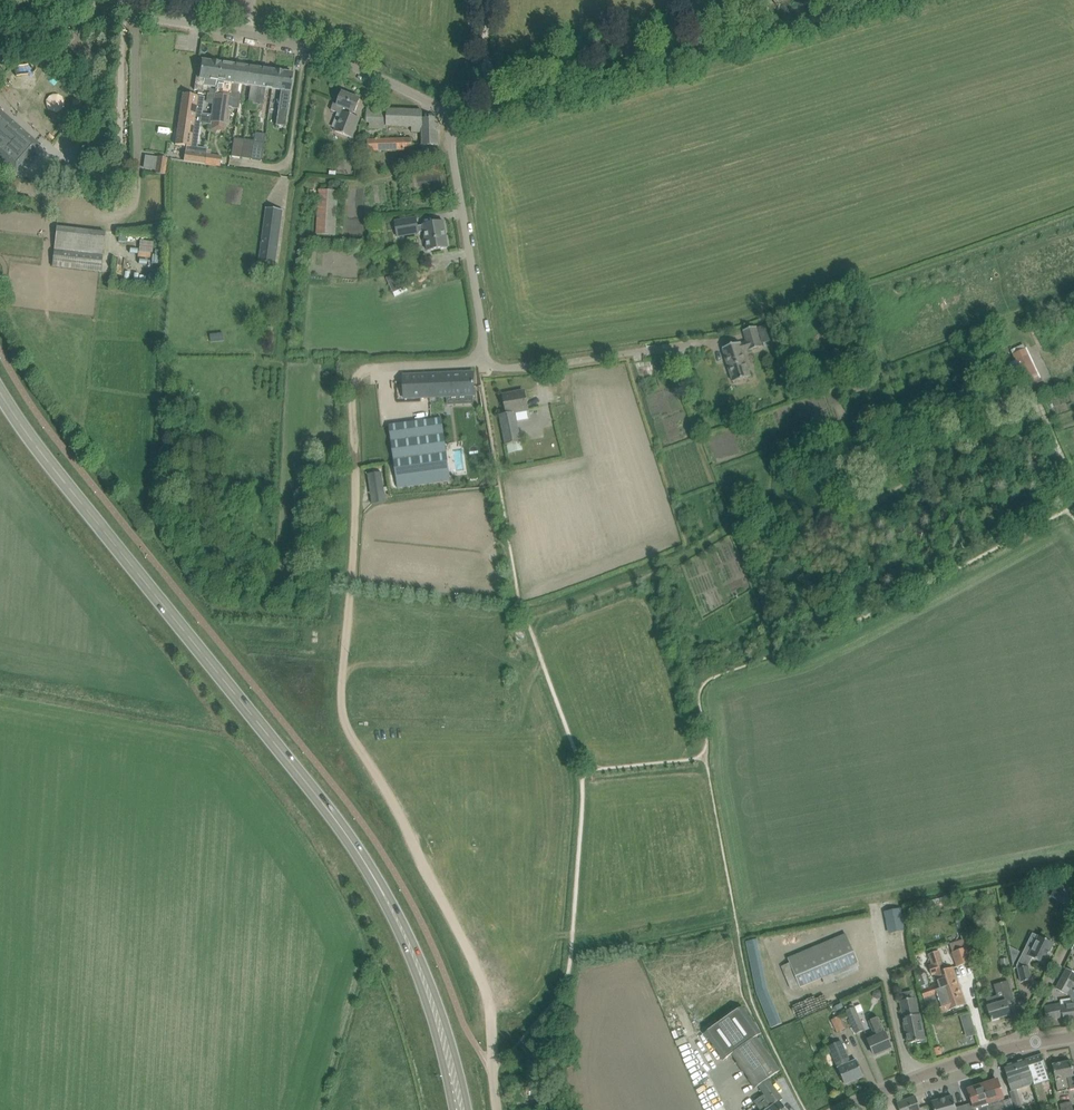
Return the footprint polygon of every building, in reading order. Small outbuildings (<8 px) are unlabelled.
[(216,87),(220,62),(202,60),(200,71),(199,78),(196,78),(194,90),(198,91),(198,93),(202,94),(203,86),(216,87)] [(234,64),(220,62),(216,87),(215,98),(214,99),(212,115),(211,122),(226,125),(229,108),(239,109),(240,102),(233,101),(234,94),(230,93),(234,64)] [(248,66),(234,64),(230,93),(234,94),(233,101),(240,102),(241,94),(238,94),(239,84),(245,85),(248,66)] [(261,68),(248,66),(245,85),(251,86),(249,103),(248,112),(252,112),(251,118),(257,119),(258,113),(258,110),(259,104),(256,104),(261,68)] [(275,70),(261,68),(256,104),(259,104),(258,110),(262,111),(263,105),(266,88),(272,89),(275,70)] [(293,73),(275,70),(272,89),(281,90),(276,125),(286,126),(293,73)] [(334,131),(352,138),(360,118),(353,115),(354,112),(355,113),(360,99),(343,92),(339,101),(335,99),(331,110),(341,114),(334,131)] [(212,115),(202,113),(205,97),(198,96),(181,93),(181,94),(183,95),(182,99),(180,99),(180,100),(182,100),(181,105),(180,105),(179,106),(181,106),(180,110),(179,110),(179,111),(180,112),(180,116),(178,116),(178,117),(179,117),(179,118),(201,121),(201,123),(211,125),(211,122),(212,115)] [(387,126),(412,127),(412,110),(367,108),(367,122),(387,123),(387,126)] [(412,110),(412,127),(412,132),(423,132),(423,146),(439,145),(438,119),(433,119),(423,119),(422,111),(412,110)] [(16,171),(39,145),(0,111),(0,156),(16,171)] [(201,121),(179,118),(175,145),(186,146),(186,152),(185,152),(184,161),(205,164),(206,156),(208,148),(198,147),(201,123),(201,121)] [(231,157),(241,158),(244,140),(244,138),(239,138),(238,146),(233,145),(231,157)] [(368,140),(368,151),(412,150),(412,138),(368,140)] [(244,140),(241,158),(251,160),(254,142),(244,140)] [(254,142),(251,160),(262,161),(264,143),(254,142)] [(207,156),(206,164),(218,166),(219,158),(207,156)] [(157,166),(166,167),(167,159),(167,158),(158,157),(157,166)] [(166,167),(157,166),(156,173),(165,175),(166,167)] [(317,235),(335,236),(338,191),(320,190),(317,235)] [(283,210),(267,208),(259,262),(276,264),(283,210)] [(395,221),(398,237),(420,233),(419,232),(425,231),(428,251),(448,247),(444,221),(424,224),(424,225),(418,226),(417,217),(395,221)] [(53,266),(101,272),(105,232),(57,226),(53,266)] [(144,264),(145,250),(131,250),(130,263),(144,264)] [(402,278),(390,284),(395,297),(408,291),(402,278)] [(744,331),(744,333),(747,342),(741,344),(740,343),(723,348),(734,382),(751,377),(743,352),(750,350),(750,351),(763,347),(757,327),(744,331)] [(223,333),(211,335),(211,342),(224,341),(223,333)] [(1026,349),(1007,358),(1010,364),(1004,367),(1007,373),(1013,371),(1021,387),(1039,378),(1026,349)] [(475,395),(475,393),(475,384),(474,373),(404,375),(405,398),(415,398),(475,395)] [(501,426),(505,444),(521,441),(516,412),(528,410),(524,391),(504,395),(507,413),(499,415),(501,426)] [(434,405),(390,411),(382,412),(391,488),(390,488),(391,495),(398,495),(472,483),(472,482),(490,480),(489,472),(471,474),(472,478),(466,479),(459,480),(457,464),(464,464),(462,449),(460,450),(457,424),(446,425),(448,451),(446,451),(443,425),(442,419),(435,420),(435,414),(441,414),(440,401),(433,402),(434,405)] [(369,474),(373,503),(386,502),(383,472),(369,474)] [(473,850),(458,853),(460,863),(475,860),(473,850)] [(511,898),(520,895),(511,865),(502,868),(511,898)] [(478,866),(464,871),(469,884),(483,879),(478,866)] [(1069,905),(1073,895),(1073,892),(1073,891),(1073,890),(1073,889),(1061,883),(1060,884),(1057,883),(1054,890),(1060,893),(1057,899),(1069,905)] [(901,909),(897,910),(886,913),(890,932),(905,929),(901,909)] [(518,924),(488,935),(491,942),(520,930),(518,924)] [(846,934),(789,958),(801,987),(833,973),(836,980),(861,969),(846,934)] [(1050,941),(1049,940),(1045,937),(1043,938),(1039,936),(1033,948),(1027,945),(1017,965),(1022,982),(1032,979),(1028,966),(1032,958),(1044,963),(1054,943),(1050,941)] [(775,1018),(760,938),(748,940),(763,1020),(775,1018)] [(963,941),(951,945),(953,953),(958,967),(971,962),(967,952),(969,952),(965,941),(963,941)] [(1009,959),(1015,962),(1020,952),(1014,949),(1009,959)] [(936,975),(940,985),(943,992),(959,986),(953,968),(946,970),(940,951),(929,954),(933,964),(929,966),(933,976),(936,975)] [(1002,968),(1009,967),(1008,958),(1001,959),(1002,968)] [(1059,983),(1073,991),(1073,984),(1073,983),(1073,972),(1067,968),(1064,974),(1063,976),(1059,983)] [(921,974),(916,976),(918,987),(925,985),(921,974)] [(989,1006),(987,1007),(988,1010),(992,1021),(1011,1015),(1006,1001),(1013,999),(1007,981),(997,984),(993,985),(997,996),(999,1003),(989,1006)] [(1059,983),(1056,988),(1068,995),(1068,994),(1070,995),(1072,1004),(1062,1006),(1061,1003),(1052,1005),(1045,1007),(1047,1020),(1063,1017),(1064,1023),(1073,1021),(1073,991),(1059,983)] [(940,985),(930,988),(922,991),(925,998),(935,995),(938,1004),(941,1013),(966,1004),(959,986),(943,992),(940,985)] [(873,994),(875,997),(878,999),(881,997),(882,994),(881,991),(878,990),(875,991),(873,994)] [(905,1018),(904,1018),(909,1043),(917,1041),(918,1043),(924,1042),(923,1040),(925,1040),(920,1014),(919,1015),(915,998),(901,1001),(905,1018)] [(853,1004),(846,1007),(857,1034),(864,1030),(853,1004)] [(780,1101),(782,1100),(768,1080),(781,1070),(757,1036),(762,1033),(743,1007),(705,1034),(723,1060),(731,1055),(756,1089),(759,1087),(773,1107),(769,1109),(787,1109),(780,1101)] [(971,1015),(961,1018),(964,1030),(974,1027),(971,1015)] [(832,1019),(837,1032),(844,1030),(839,1016),(832,1019)] [(869,1040),(871,1045),(875,1055),(892,1048),(879,1017),(869,1021),(872,1028),(873,1027),(877,1037),(869,1040)] [(934,1048),(936,1055),(942,1054),(940,1046),(934,1048)] [(845,1084),(864,1076),(857,1060),(852,1049),(834,1057),(835,1058),(826,1062),(830,1071),(827,1073),(832,1083),(843,1078),(845,1084)] [(1026,1059),(1034,1083),(1034,1084),(1039,1099),(1039,1101),(1046,1099),(1042,1083),(1049,1080),(1044,1065),(1045,1064),(1041,1054),(1026,1059)] [(1004,1066),(1008,1080),(1007,1080),(1016,1108),(1021,1106),(1016,1089),(1034,1084),(1034,1083),(1026,1059),(1004,1066)] [(1056,1080),(1058,1092),(1064,1091),(1073,1089),(1073,1073),(1073,1071),(1073,1066),(1071,1060),(1053,1064),(1056,1080)] [(998,1080),(983,1085),(989,1102),(1004,1097),(998,1080)] [(989,1102),(983,1085),(968,1090),(975,1109),(991,1109),(989,1102)] [(920,1106),(916,1096),(898,1103),(900,1109),(921,1109),(920,1106)] [(935,1109),(957,1109),(953,1096),(932,1101),(935,1109)] [(1061,1109),(1073,1109),(1072,1102),(1060,1104),(1061,1109)]
